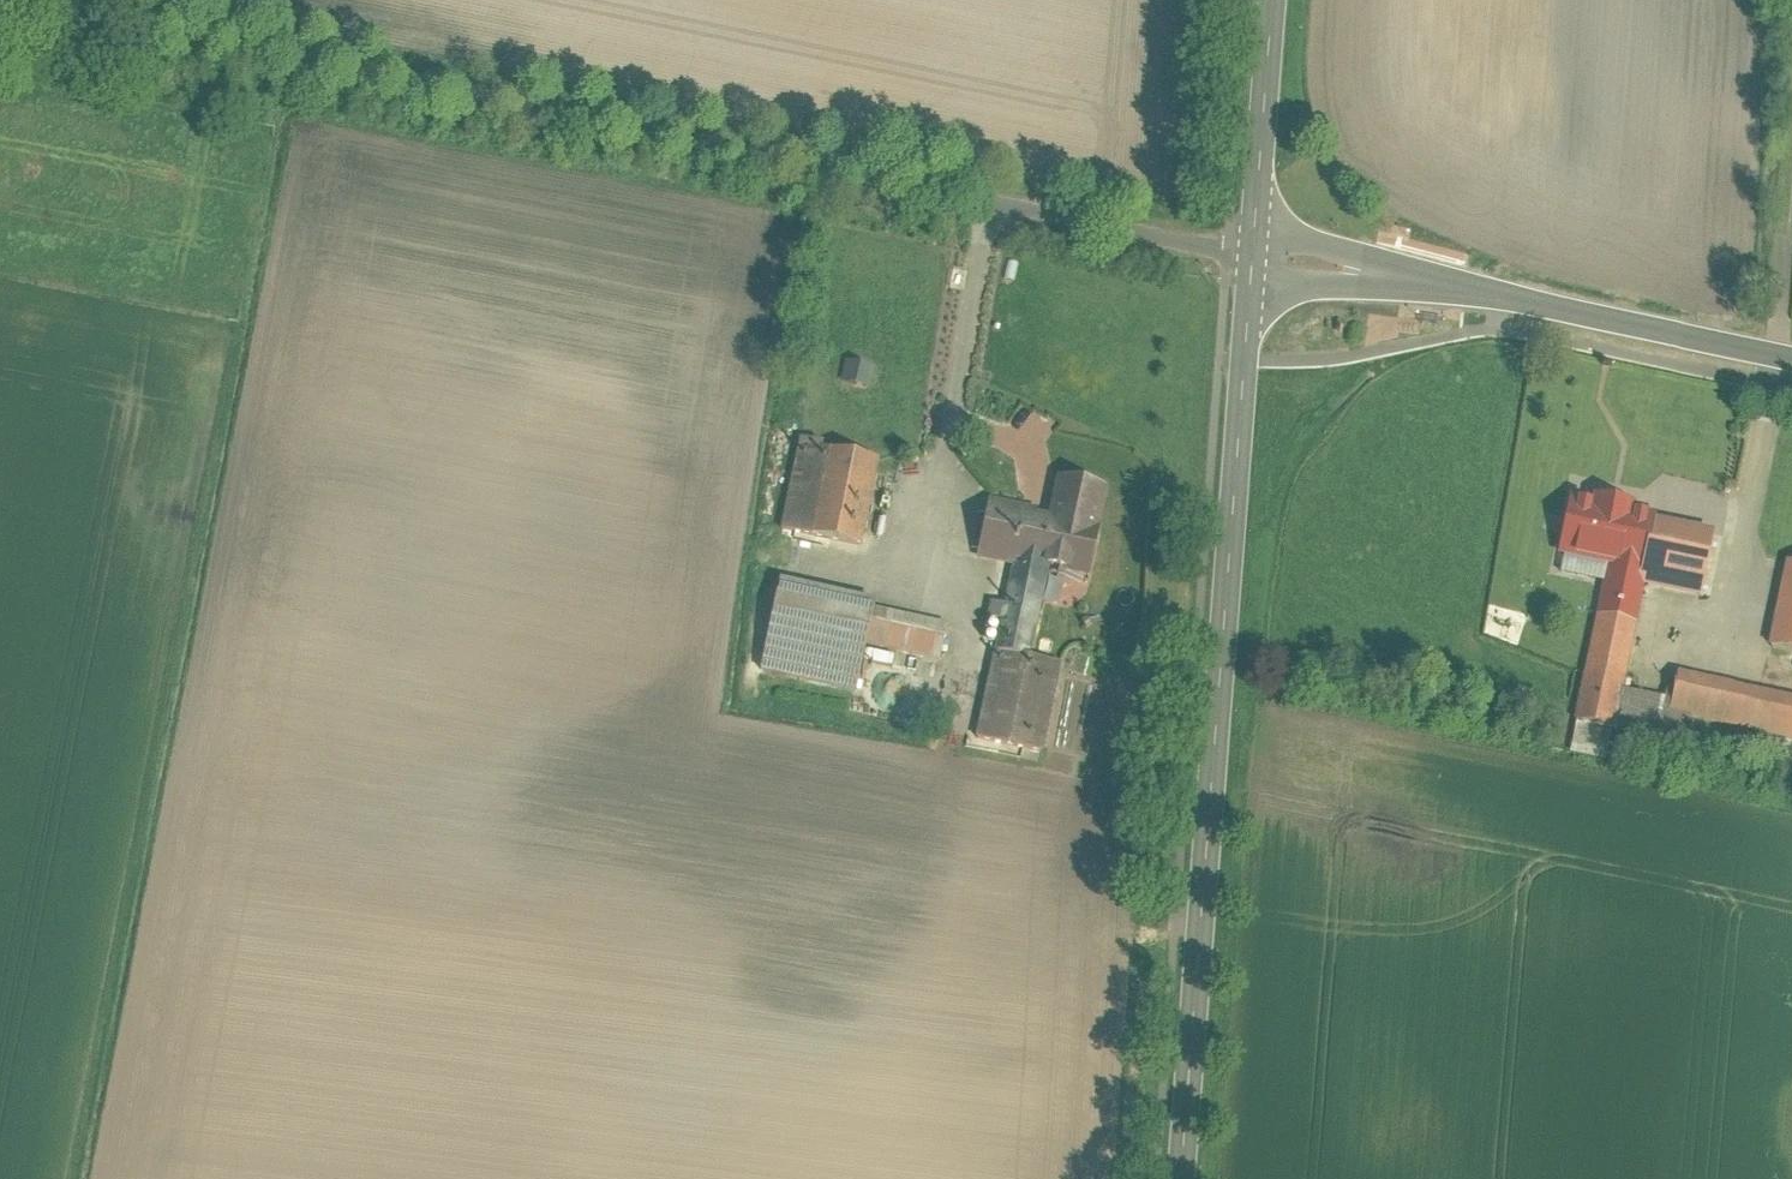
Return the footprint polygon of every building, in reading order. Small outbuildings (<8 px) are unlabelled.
[(812,547),(859,557),(878,468),(830,459),(812,547)] [(1698,603),(1712,537),(1610,516),(1615,492),(1579,485),(1562,564),(1604,573),(1565,760),(1610,769),(1615,743),(1689,758),(1694,733),(1791,753),(1791,701),(1672,676),(1666,707),(1621,698),(1643,592),(1698,603)] [(1011,573),(978,745),(1041,757),(1057,672),(1032,668),(1049,578),(1101,588),(1112,528),(985,504),(973,566),(1011,573)] [(874,651),(949,668),(956,635),(882,619),(885,606),(782,583),(761,676),(857,697),(864,699),(874,651)] [(1781,674),(1791,676),(1791,616),(1781,674)]
